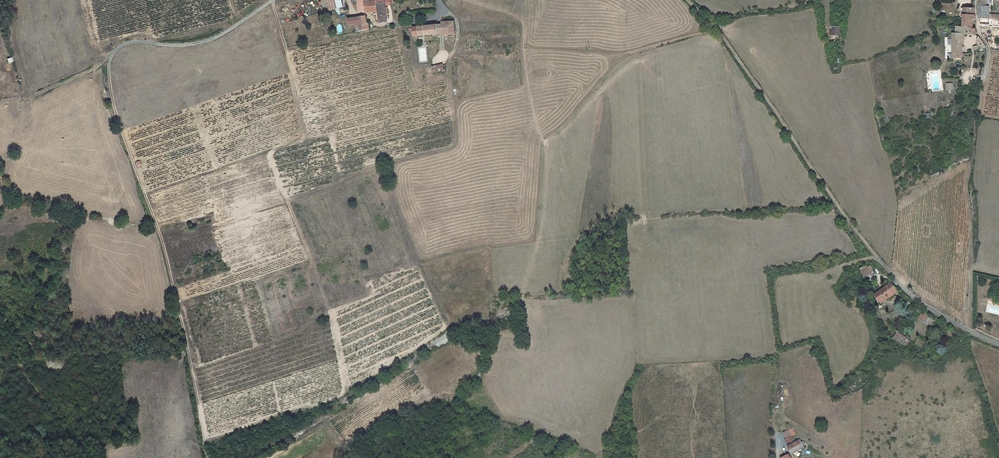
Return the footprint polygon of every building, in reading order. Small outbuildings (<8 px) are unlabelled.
[(338,0),(331,0),(334,9),(341,7),(338,0)] [(358,13),(364,12),(363,4),(364,4),(364,3),(376,1),(376,0),(356,0),(358,13)] [(387,22),(384,0),(376,1),(364,3),(364,4),(363,4),(364,12),(365,13),(375,12),(377,20),(379,20),(380,23),(387,22)] [(980,20),(997,22),(998,22),(998,15),(993,14),(993,2),(993,1),(990,0),(978,0),(980,20)] [(962,16),(962,30),(973,29),(973,22),(976,22),(975,9),(964,9),(964,16),(962,16)] [(370,30),(369,23),(366,23),(365,17),(358,18),(359,24),(352,25),(354,33),(370,30)] [(454,35),(453,22),(441,23),(441,25),(412,29),(413,37),(438,34),(454,35)] [(973,29),(962,30),(959,30),(957,30),(957,36),(954,36),(954,61),(962,61),(963,36),(976,36),(976,29),(973,29)] [(433,68),(436,74),(446,70),(444,63),(433,68)] [(858,276),(866,269),(861,264),(858,266),(857,264),(852,268),(858,276)] [(886,286),(878,292),(873,294),(878,301),(894,292),(889,284),(886,286)] [(896,331),(893,338),(906,345),(909,339),(905,337),(906,337),(896,331)] [(917,337),(914,343),(921,347),(924,341),(917,337)] [(785,439),(789,445),(795,442),(791,435),(785,439)] [(795,442),(789,445),(788,446),(791,452),(804,445),(800,439),(795,442)]
